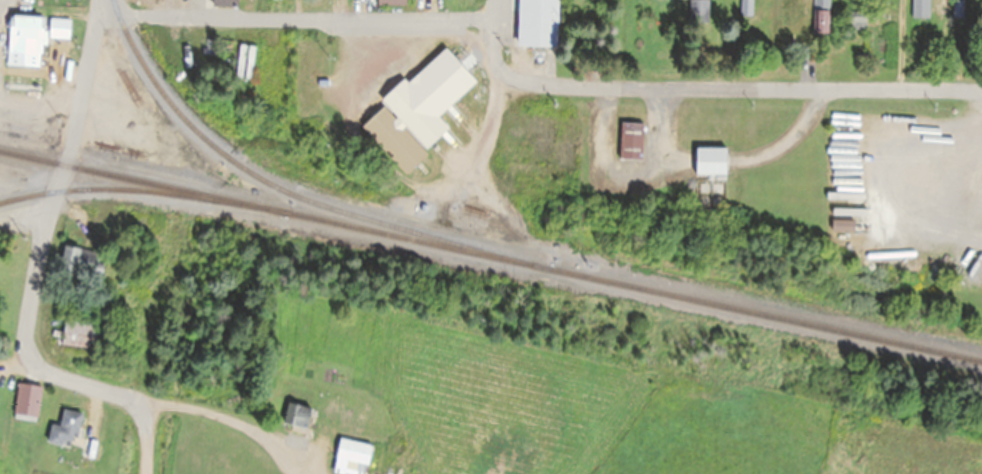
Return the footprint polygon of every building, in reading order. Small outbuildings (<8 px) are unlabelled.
[(517,47),(557,48),(558,0),(518,0),(517,47)] [(690,23),(709,23),(709,0),(690,0),(690,23)] [(913,18),(929,18),(929,0),(913,0),(913,18)] [(830,11),(814,11),(814,35),(830,35),(830,11)] [(847,30),(866,30),(866,12),(847,12),(847,30)] [(43,55),(43,17),(8,17),(8,55),(43,55)] [(70,20),(49,20),(49,39),(70,39),(70,20)] [(406,84),(403,81),(381,100),(386,106),(361,127),(404,176),(427,156),(423,152),(449,129),(438,117),(476,84),(446,49),(406,84)] [(644,160),(644,124),(620,124),(620,160),(644,160)] [(726,174),(726,147),(696,147),(696,174),(726,174)] [(95,251),(63,245),(58,271),(92,277),(95,265),(93,264),(95,251)] [(96,317),(63,316),(63,347),(96,348),(96,317)] [(36,420),(42,387),(19,383),(13,416),(36,420)] [(313,409),(287,402),(281,422),(307,429),(313,409)] [(82,414),(63,410),(59,427),(51,425),(48,441),(74,447),(82,414)] [(375,438),(342,430),(334,458),(367,467),(375,438)] [(80,463),(93,466),(98,441),(84,439),(80,463)]
